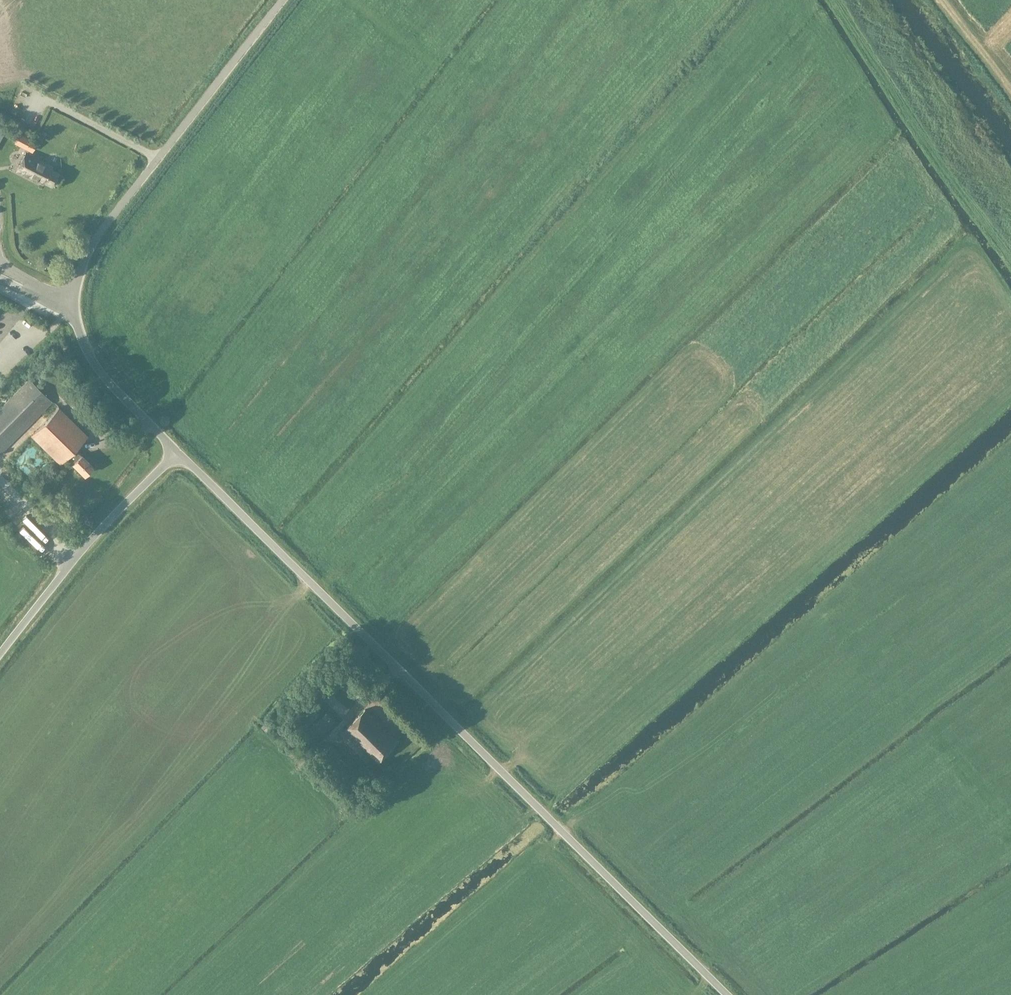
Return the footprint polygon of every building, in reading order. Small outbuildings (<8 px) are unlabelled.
[(26,153),(17,171),(38,181),(39,179),(52,185),(58,173),(50,169),(52,166),(26,153)] [(29,378),(0,408),(0,449),(2,451),(52,400),(29,378)] [(58,407),(31,435),(60,464),(64,460),(71,466),(74,463),(84,474),(92,465),(75,449),(87,436),(58,407)] [(33,443),(25,448),(34,464),(43,460),(33,443)] [(36,535),(38,543),(46,541),(44,533),(36,535)] [(62,557),(52,546),(54,545),(48,539),(39,547),(55,564),(62,557)] [(345,729),(341,734),(347,741),(352,736),(378,762),(398,742),(365,709),(345,729)] [(327,711),(303,736),(311,744),(335,720),(327,711)]
